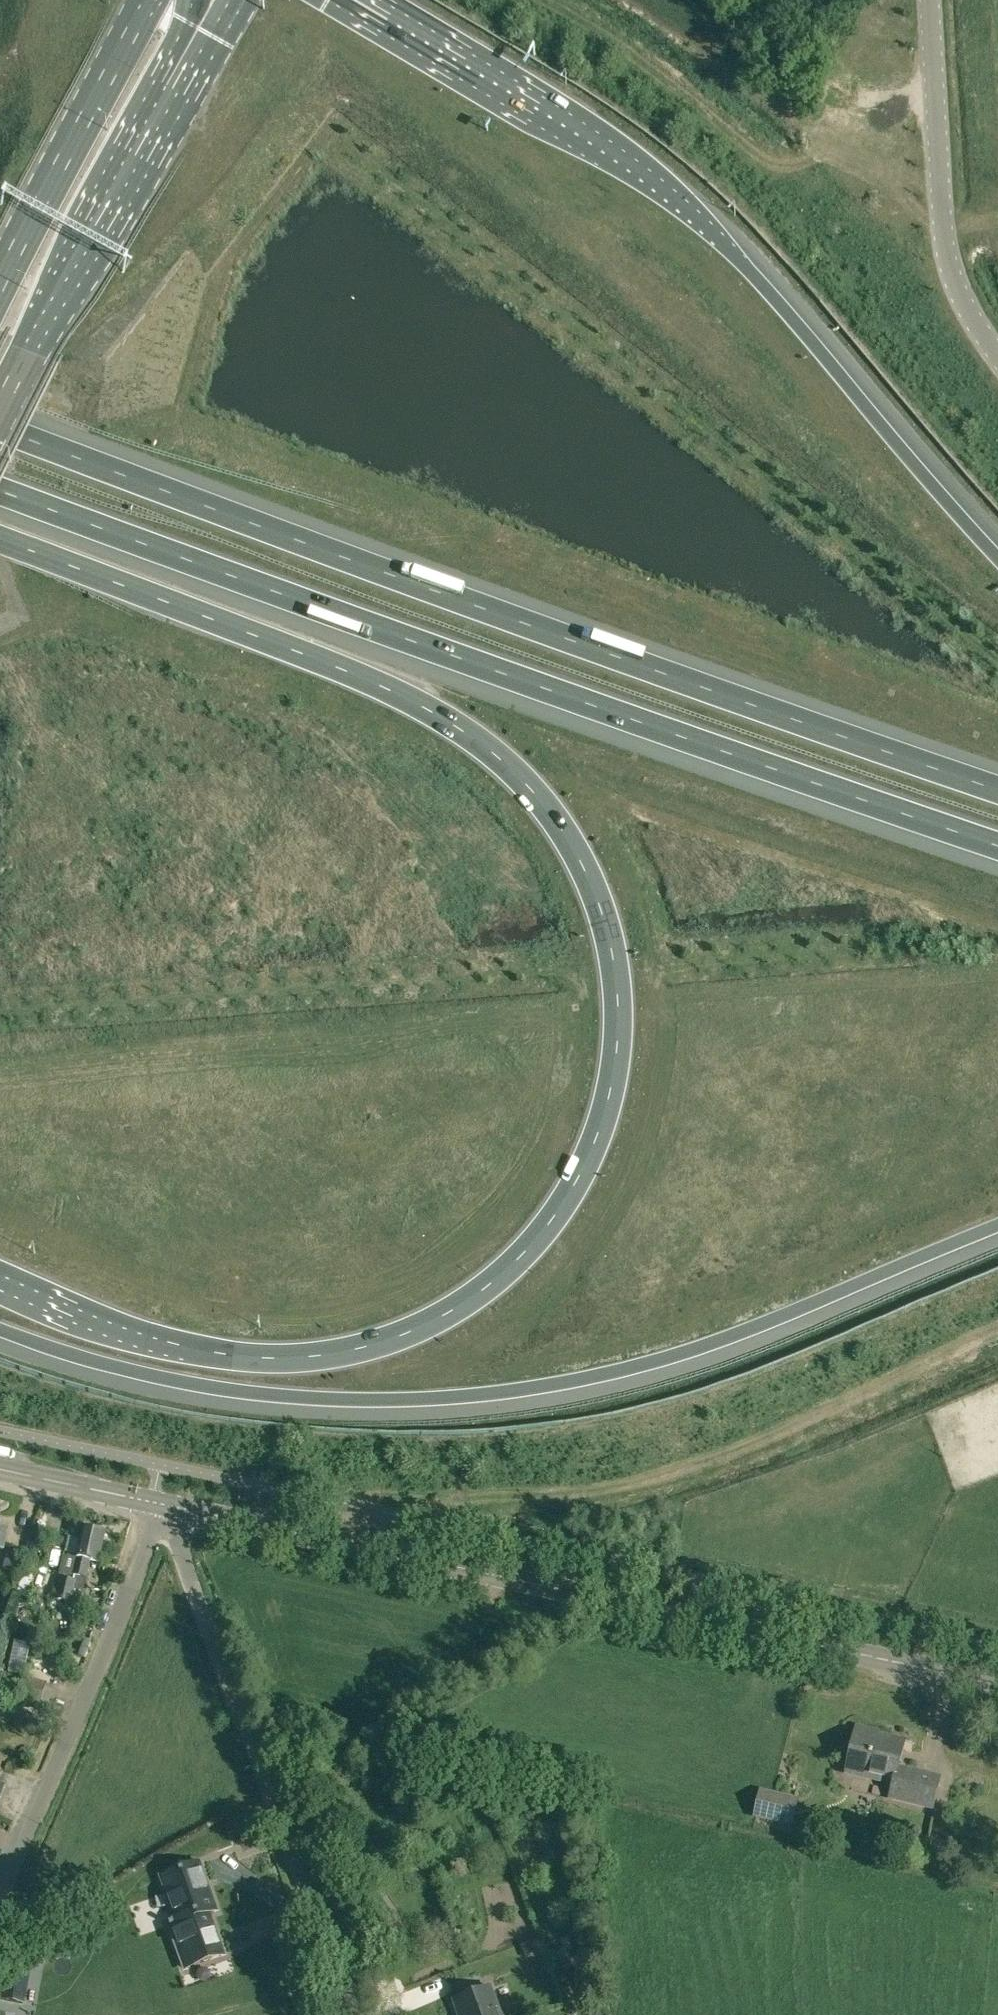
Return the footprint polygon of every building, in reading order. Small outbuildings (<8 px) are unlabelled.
[(5,1549),(8,1529),(0,1527),(3,1513),(0,1513),(0,1548),(5,1549)] [(76,1589),(85,1591),(91,1563),(99,1565),(106,1534),(83,1529),(77,1557),(71,1556),(63,1560),(60,1574),(72,1577),(71,1580),(58,1577),(54,1600),(73,1604),(76,1589)] [(10,1547),(3,1569),(17,1573),(23,1551),(10,1547)] [(28,1599),(30,1592),(36,1569),(24,1565),(16,1596),(28,1599)] [(40,1635),(30,1631),(27,1639),(38,1643),(40,1635)] [(0,1695),(0,1709),(5,1710),(9,1698),(0,1695)] [(857,1726),(849,1759),(862,1762),(859,1775),(893,1783),(890,1796),(933,1806),(938,1784),(896,1774),(904,1742),(877,1735),(878,1731),(857,1726)] [(754,1819),(794,1828),(798,1802),(761,1795),(754,1819)] [(207,1949),(219,1945),(208,1913),(216,1911),(199,1864),(162,1877),(178,1920),(169,1923),(185,1969),(211,1960),(207,1949)] [(572,1936),(562,1939),(566,1953),(576,1950),(572,1936)] [(538,1939),(521,1946),(526,1959),(543,1952),(538,1939)] [(490,1988),(455,2002),(460,2014),(501,2014),(490,1988)]
